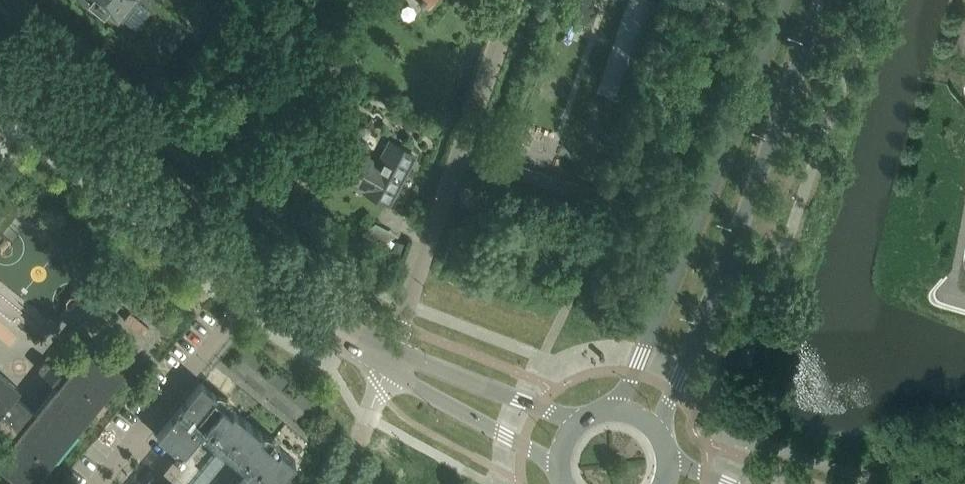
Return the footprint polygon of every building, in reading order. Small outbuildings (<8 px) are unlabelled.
[(139,0),(90,0),(90,1),(104,12),(108,7),(123,20),(139,0)] [(658,0),(628,0),(597,91),(628,101),(663,2),(658,0)] [(390,204),(415,157),(391,144),(378,166),(341,146),(327,171),(358,187),(359,185),(366,189),(365,191),(390,204)] [(589,188),(556,178),(522,167),(515,186),(594,211),(600,191),(589,188)] [(293,181),(286,192),(299,200),(306,189),(293,181)] [(186,307),(189,303),(183,298),(179,303),(186,307)] [(129,311),(122,319),(143,336),(149,328),(129,311)] [(15,437),(0,456),(0,463),(25,483),(30,483),(123,370),(91,344),(66,375),(47,360),(44,360),(39,367),(39,369),(58,385),(36,411),(13,393),(18,387),(0,372),(0,424),(15,437)] [(295,460),(280,447),(278,450),(261,436),(263,433),(234,409),(231,412),(214,398),(217,395),(201,382),(157,435),(173,448),(175,445),(184,453),(206,427),(250,464),(234,483),(275,483),(295,460)]
